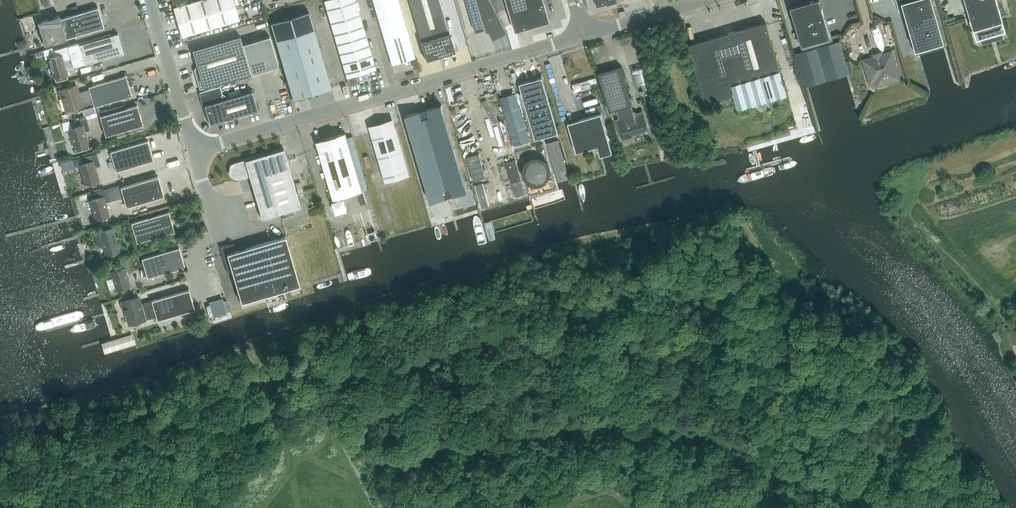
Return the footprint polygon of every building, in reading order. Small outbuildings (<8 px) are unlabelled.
[(181,36),(239,19),(233,0),(196,0),(173,7),(181,36)] [(351,84),(358,82),(356,75),(375,69),(355,0),(326,0),(324,1),(349,85),(351,84)] [(415,57),(398,0),(373,0),(391,64),(415,57)] [(438,0),(409,0),(421,41),(420,41),(426,60),(454,51),(449,32),(448,33),(438,0)] [(476,32),(485,29),(484,26),(484,25),(493,40),(507,33),(491,0),(466,0),(476,32)] [(515,31),(516,31),(518,30),(526,28),(528,28),(550,21),(550,19),(544,0),(506,0),(515,31)] [(830,37),(819,0),(814,0),(790,7),(801,45),(830,37)] [(933,0),(900,0),(901,1),(897,2),(899,11),(903,10),(916,53),(919,52),(931,49),(942,46),(946,45),(933,0)] [(996,0),(965,0),(969,16),(971,16),(976,32),(981,35),(999,30),(1002,25),(1001,21),(1003,20),(996,0)] [(60,18),(59,15),(37,22),(44,44),(66,38),(103,27),(98,7),(60,18)] [(309,11),(270,23),(293,99),(331,88),(309,11)] [(688,45),(705,103),(743,91),(746,101),(785,90),(765,22),(688,45)] [(122,54),(116,34),(78,45),(84,64),(84,65),(122,54)] [(240,35),(192,49),(197,68),(193,69),(199,89),(251,74),(278,66),(269,36),(242,44),(240,35)] [(817,47),(827,80),(837,77),(847,74),(849,73),(839,40),(817,47)] [(55,56),(48,58),(54,77),(55,82),(68,78),(67,73),(63,61),(70,58),(73,67),(84,64),(78,45),(78,43),(53,50),(55,56)] [(795,53),(805,86),(807,86),(817,83),(827,80),(817,47),(795,53)] [(874,74),(877,84),(899,78),(891,52),(864,60),(866,67),(865,69),(867,74),(868,75),(874,74)] [(609,111),(616,109),(619,119),(617,119),(622,138),(631,136),(631,134),(648,129),(643,112),(633,115),(630,105),(632,104),(621,66),(598,73),(609,111)] [(131,95),(125,76),(88,87),(89,89),(93,103),(94,106),(131,95)] [(519,83),(535,138),(544,136),(550,134),(557,132),(558,132),(542,77),(519,83)] [(62,98),(66,110),(93,103),(89,89),(78,92),(76,84),(58,90),(60,98),(62,98)] [(222,93),(219,86),(200,91),(204,105),(210,124),(237,116),(249,112),(257,110),(257,109),(252,91),(228,98),(222,93)] [(515,93),(499,98),(513,146),(529,141),(515,93)] [(105,136),(143,125),(137,105),(99,116),(105,136)] [(444,112),(425,117),(451,205),(470,199),(444,112)] [(600,156),(601,155),(606,154),(611,152),(612,152),(601,113),(568,123),(576,152),(597,146),(600,156)] [(73,119),(61,123),(64,130),(69,129),(70,130),(76,152),(89,148),(84,131),(89,130),(86,117),(80,119),(82,125),(75,127),(73,119)] [(425,117),(407,123),(433,210),(451,205),(425,117)] [(396,126),(386,129),(371,133),(386,182),(410,175),(396,126)] [(363,190),(347,138),(345,133),(317,141),(334,199),(335,198),(336,201),(333,202),(336,213),(347,209),(343,196),(363,190)] [(116,171),(153,160),(147,140),(110,151),(116,171)] [(300,206),(283,148),(235,162),(234,163),(233,163),(232,164),(231,165),(230,166),(229,168),(229,169),(229,170),(229,171),(229,172),(229,173),(230,174),(231,175),(232,177),(233,178),(235,178),(236,179),(237,179),(239,179),(249,176),(261,218),(300,206)] [(84,157),(72,160),(74,166),(80,165),(85,184),(98,180),(94,167),(100,165),(96,153),(84,157)] [(479,154),(468,157),(475,181),(486,177),(479,154)] [(526,162),(522,163),(523,167),(527,182),(531,185),(531,184),(547,180),(549,177),(545,160),(544,158),(542,158),(526,162)] [(515,159),(506,162),(511,182),(521,179),(515,159)] [(126,206),(163,195),(158,176),(120,187),(126,206)] [(521,180),(511,183),(514,191),(523,188),(521,180)] [(483,182),(475,184),(482,207),(489,205),(483,182)] [(119,185),(96,192),(98,197),(90,200),(96,219),(108,215),(105,202),(123,197),(119,185)] [(518,203),(490,211),(492,221),(521,212),(518,203)] [(136,242),(174,231),(168,211),(131,222),(136,242)] [(94,234),(98,247),(103,245),(106,255),(119,251),(112,228),(94,234)] [(241,302),(299,285),(285,236),(235,250),(235,248),(228,244),(220,246),(227,272),(232,271),(241,302)] [(147,277),(184,266),(179,247),(141,258),(147,277)] [(118,269),(111,271),(117,290),(129,286),(125,273),(131,272),(128,259),(117,263),(118,269)] [(194,309),(189,289),(151,300),(156,316),(157,320),(194,309)] [(156,316),(151,300),(140,303),(138,296),(120,302),(122,310),(124,309),(129,324),(156,316)]
